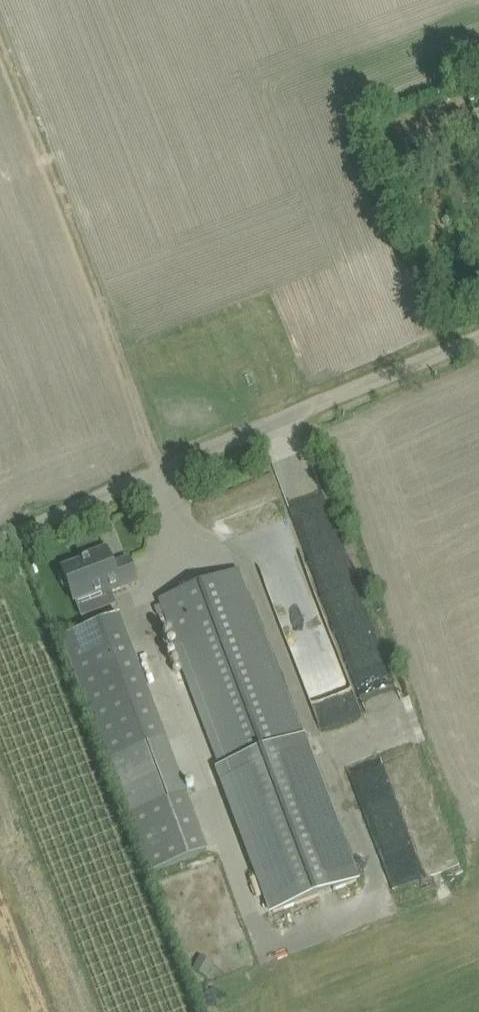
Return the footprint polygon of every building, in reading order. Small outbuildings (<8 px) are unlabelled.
[(469,99),(475,114),(478,112),(478,95),(469,99)] [(114,565),(107,548),(81,558),(82,562),(62,569),(64,573),(59,575),(64,587),(68,585),(75,602),(110,589),(111,593),(139,582),(130,559),(114,565)] [(275,608),(306,600),(297,566),(266,574),(275,608)] [(160,600),(223,766),(219,768),(273,913),(357,882),(303,736),(301,737),(239,571),(160,600)] [(62,636),(129,817),(150,873),(208,852),(119,615),(62,636)] [(389,885),(453,867),(420,751),(385,761),(393,787),(363,795),(389,885)] [(198,961),(193,970),(206,977),(211,969),(198,961)]
